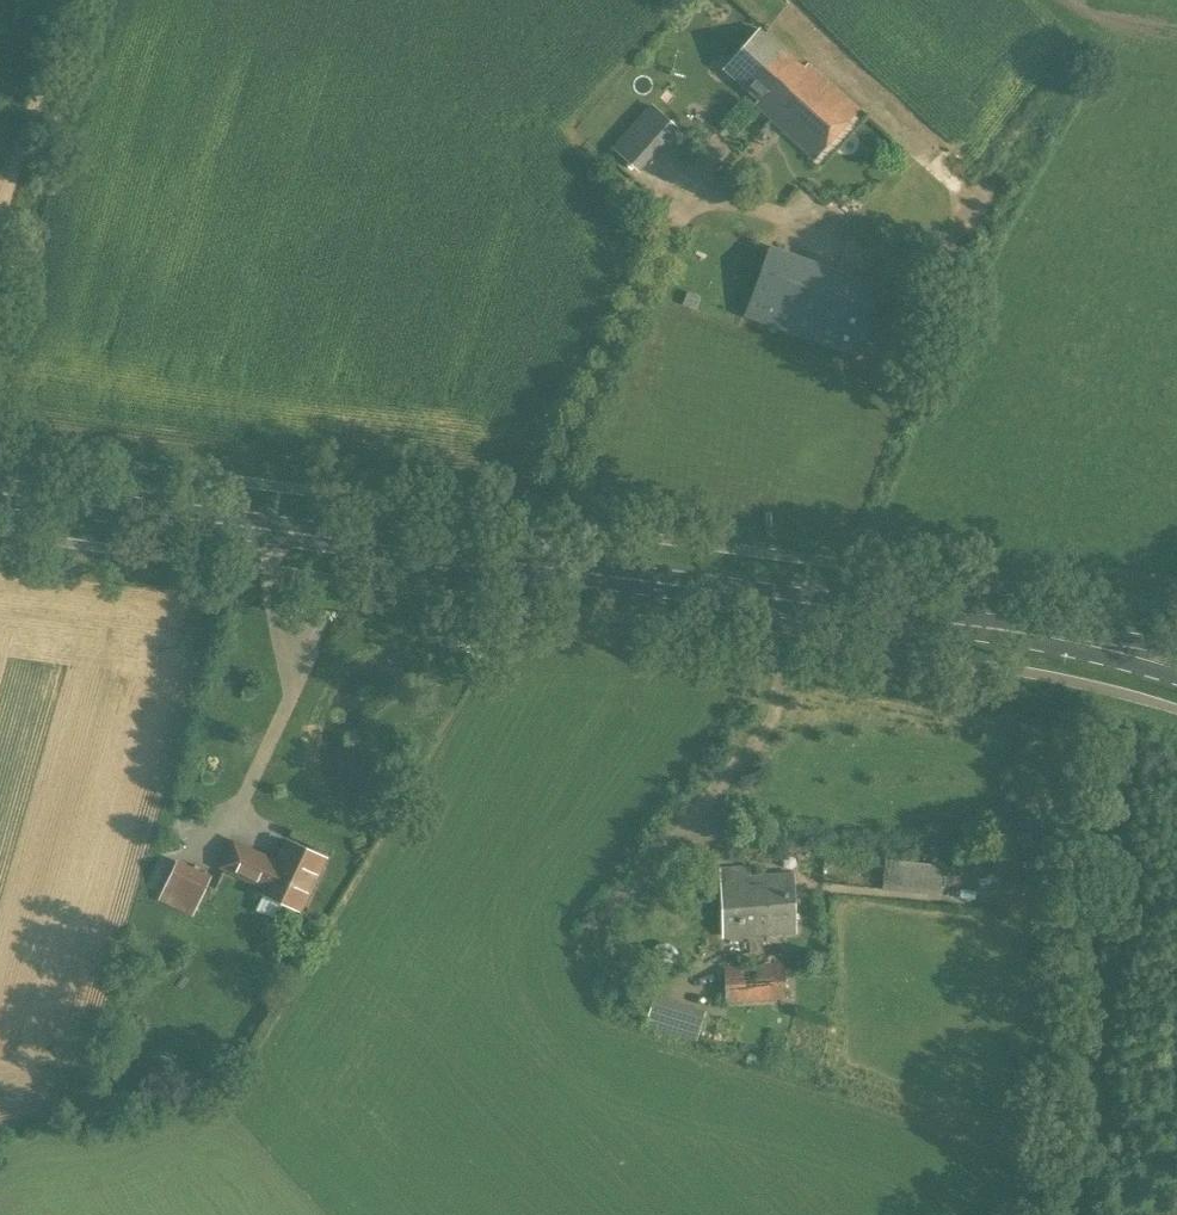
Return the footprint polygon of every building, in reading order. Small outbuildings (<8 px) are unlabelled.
[(812,159),(858,109),(807,64),(803,69),(760,30),(724,70),(759,101),(754,106),(812,159)] [(674,126),(652,106),(633,128),(655,147),(674,126)] [(856,359),(882,287),(769,247),(743,319),(856,359)] [(286,841),(276,861),(233,840),(221,866),(264,887),(261,892),(300,911),(325,859),(286,841)] [(941,867),(884,860),(881,891),(939,896),(941,867)] [(210,877),(178,862),(160,902),(192,917),(210,877)] [(722,937),(795,932),(791,875),(720,880),(722,937)] [(724,1004),(785,1000),(782,965),(723,969),(724,1004)] [(695,1042),(705,1013),(653,997),(644,1026),(695,1042)]
